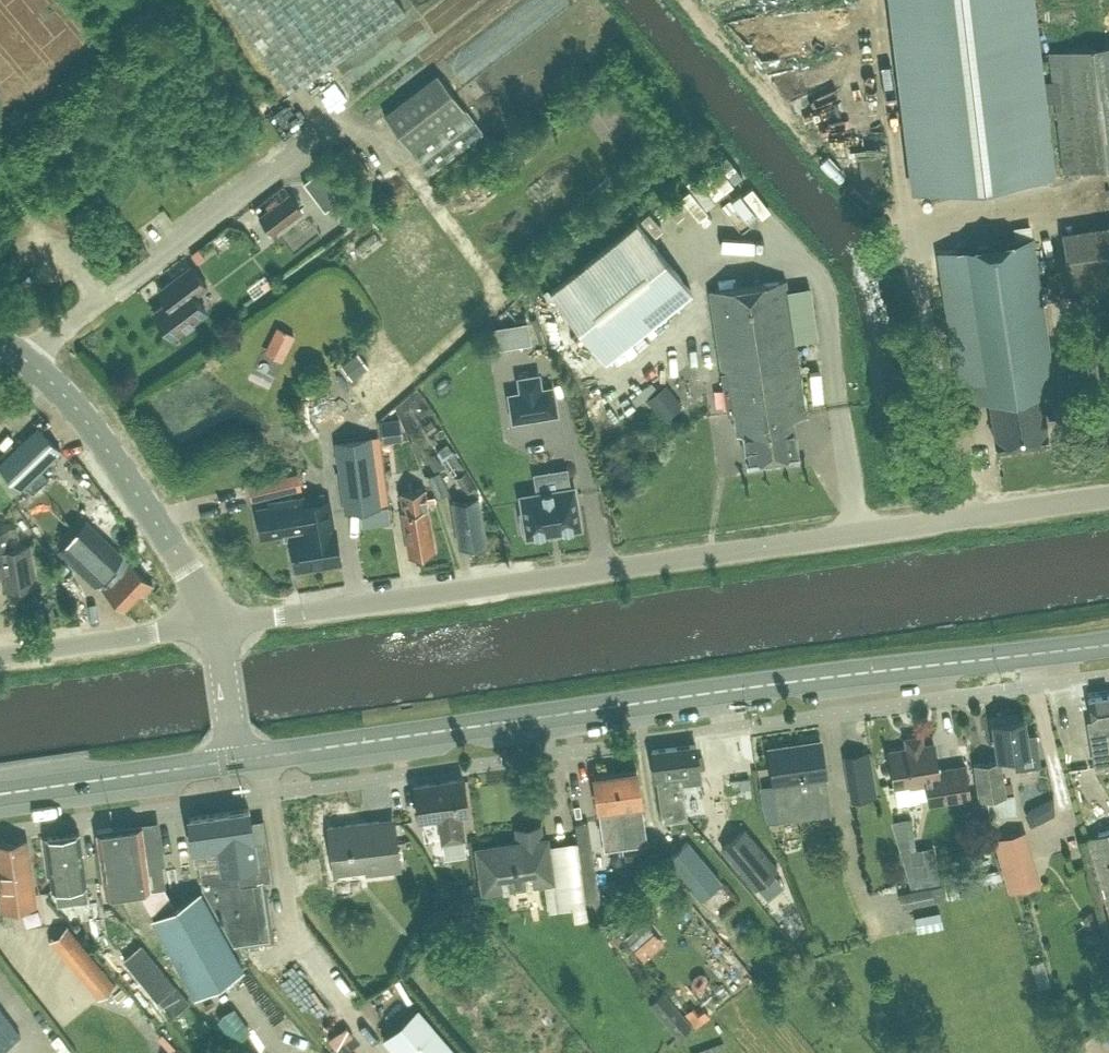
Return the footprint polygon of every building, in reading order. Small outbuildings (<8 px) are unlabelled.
[(289,91),(312,75),(317,80),(307,88),(327,113),(350,96),(330,70),(322,76),(318,70),(404,9),(397,0),(224,0),(289,91)] [(1051,79),(1038,80),(1028,0),(891,0),(914,188),(1049,172),(1040,100),(1054,99),(1051,79)] [(1054,99),(1062,170),(1108,164),(1108,43),(1048,51),(1051,79),(1054,99)] [(437,71),(383,112),(410,148),(464,107),(437,71)] [(845,87),(844,71),(795,74),(796,90),(845,87)] [(811,121),(834,112),(830,103),(808,113),(811,121)] [(862,181),(883,178),(880,155),(858,158),(862,181)] [(717,197),(706,203),(689,174),(678,180),(697,213),(738,189),(719,156),(700,167),(717,197)] [(302,180),(324,209),(339,198),(317,169),(302,180)] [(738,180),(754,208),(763,204),(747,175),(738,180)] [(271,232),(302,208),(289,191),(258,215),(271,232)] [(549,289),(605,358),(691,289),(635,220),(549,289)] [(935,251),(955,380),(970,378),(974,399),(988,397),(995,443),(1047,435),(1040,390),(1054,388),(1031,236),(935,251)] [(11,272),(20,264),(12,256),(3,263),(11,272)] [(165,299),(152,310),(171,335),(205,309),(193,294),(205,285),(190,264),(157,289),(165,299)] [(792,416),(805,414),(785,277),(708,289),(727,411),(732,410),(735,432),(743,430),(747,459),(797,451),(792,416)] [(280,361),(293,336),(276,327),(263,353),(280,361)] [(269,365),(262,385),(277,390),(284,370),(269,365)] [(662,378),(671,388),(686,376),(678,365),(662,378)] [(506,389),(511,419),(556,412),(551,382),(540,383),(538,370),(518,373),(520,387),(506,389)] [(669,420),(687,404),(672,387),(653,403),(669,420)] [(402,437),(398,414),(377,417),(381,440),(402,437)] [(19,486),(58,448),(37,426),(0,461),(0,467),(19,486)] [(334,453),(341,496),(343,511),(380,505),(371,447),(334,453)] [(523,510),(519,511),(522,529),(526,528),(527,533),(578,524),(572,486),(560,488),(557,468),(532,472),(535,491),(520,494),(523,510)] [(437,496),(449,491),(440,469),(428,474),(437,496)] [(477,484),(468,469),(457,475),(466,490),(477,484)] [(298,474),(271,481),(274,494),(302,487),(298,474)] [(410,552),(431,549),(428,531),(431,531),(423,487),(399,491),(402,509),(400,509),(403,526),(405,525),(410,552)] [(479,522),(483,522),(478,494),(450,499),(455,526),(458,526),(461,543),(483,540),(479,522)] [(303,501),(298,502),(297,496),(267,500),(268,505),(256,507),(260,534),(282,531),(283,537),(290,536),(308,533),(303,501)] [(340,560),(335,525),(333,526),(328,497),(303,501),(308,533),(290,536),(294,567),(340,560)] [(140,589),(144,592),(152,583),(126,559),(124,561),(115,552),(117,550),(85,520),(59,548),(97,584),(102,579),(104,582),(101,585),(124,606),(140,589)] [(113,520),(105,528),(122,546),(130,539),(113,520)] [(0,527),(0,567),(1,567),(5,586),(35,582),(28,542),(11,545),(8,526),(0,527)] [(1087,697),(1093,741),(1089,742),(1092,764),(1108,761),(1108,693),(1087,697)] [(1014,767),(1039,763),(1034,731),(1024,733),(1022,717),(992,721),(997,754),(1012,752),(1014,767)] [(697,766),(703,765),(701,756),(696,756),(695,742),(650,748),(653,771),(654,771),(660,818),(686,815),(682,781),(699,779),(697,766)] [(780,816),(829,809),(824,773),(825,773),(821,744),(788,749),(787,742),(767,745),(772,781),(774,781),(780,816)] [(933,742),(887,749),(893,784),(924,779),(928,800),(968,794),(963,764),(937,768),(933,742)] [(846,768),(868,765),(865,750),(844,754),(846,768)] [(999,759),(974,763),(978,795),(986,794),(988,812),(1013,809),(1010,782),(1003,783),(999,759)] [(640,801),(635,768),(614,771),(624,845),(646,842),(640,801)] [(603,847),(624,845),(614,771),(592,774),(597,807),(598,807),(599,815),(603,847)] [(458,811),(467,810),(462,775),(413,782),(418,817),(438,814),(441,838),(462,835),(458,811)] [(265,838),(253,840),(248,806),(187,815),(192,849),(193,849),(194,860),(198,859),(202,883),(233,943),(272,938),(264,879),(271,878),(265,838)] [(353,821),(327,824),(332,865),(363,861),(364,871),(399,866),(395,840),(393,816),(378,818),(353,821)] [(574,821),(576,839),(585,902),(586,912),(599,910),(593,862),(587,819),(574,821)] [(97,827),(97,830),(96,831),(105,891),(117,890),(118,895),(130,894),(129,888),(149,885),(163,883),(160,862),(161,861),(155,822),(111,828),(111,825),(97,827)] [(1030,824),(998,829),(1006,884),(1038,879),(1030,824)] [(722,846),(757,887),(779,868),(744,827),(722,846)] [(1099,886),(1108,884),(1108,828),(1085,835),(1099,886)] [(545,892),(568,889),(571,904),(585,902),(576,839),(546,843),(545,836),(539,837),(539,830),(518,833),(519,840),(476,846),(482,887),(543,878),(545,892)] [(85,881),(78,831),(44,835),(51,887),(55,886),(57,901),(76,898),(74,883),(85,881)] [(0,841),(0,904),(0,907),(35,903),(26,838),(0,841)] [(699,896),(719,879),(686,839),(665,856),(699,896)] [(652,860),(650,844),(626,846),(628,863),(652,860)] [(934,877),(930,845),(907,848),(911,880),(934,877)] [(912,903),(943,898),(941,884),(909,889),(912,903)] [(1099,886),(1108,921),(1108,884),(1099,886)] [(195,992),(240,966),(198,891),(153,916),(195,992)] [(940,910),(914,915),(917,929),(942,924),(940,910)] [(75,935),(58,949),(98,996),(115,981),(75,935)] [(171,1013),(188,1000),(174,983),(175,983),(141,942),(122,958),(156,998),(159,996),(171,1013)] [(677,1034),(690,1023),(661,989),(648,1001),(677,1034)] [(20,1032),(0,1006),(0,1047),(20,1032)] [(381,1035),(397,1052),(456,1052),(415,1006),(381,1035)] [(181,1042),(168,1052),(169,1052),(189,1052),(181,1042)]
